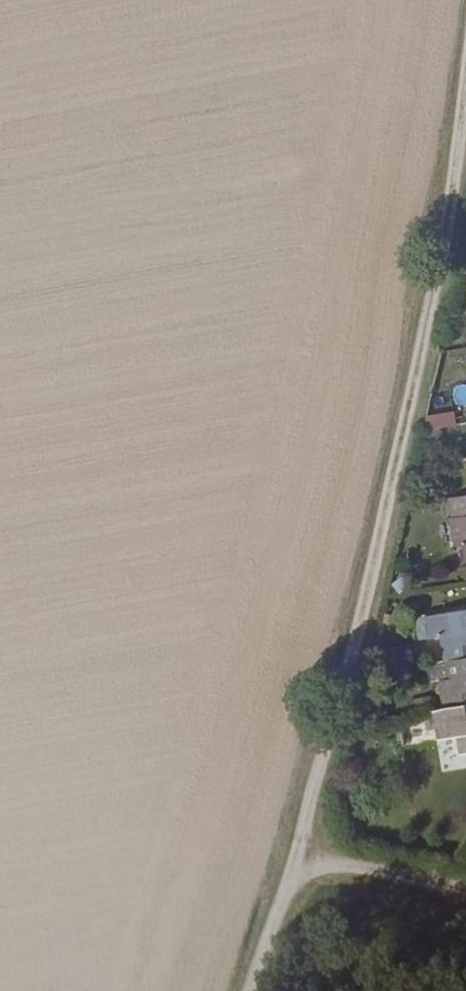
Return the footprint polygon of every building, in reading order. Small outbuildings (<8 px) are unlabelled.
[(454,411),(427,414),(429,428),(455,425),(454,411)] [(447,498),(451,523),(448,523),(453,552),(461,551),(464,568),(465,567),(465,496),(447,498)] [(436,638),(441,667),(444,685),(436,686),(441,713),(441,715),(429,720),(432,744),(454,740),(456,759),(465,757),(465,614),(424,621),(428,639),(436,638)] [(427,669),(429,687),(436,686),(444,685),(441,667),(427,669)]
